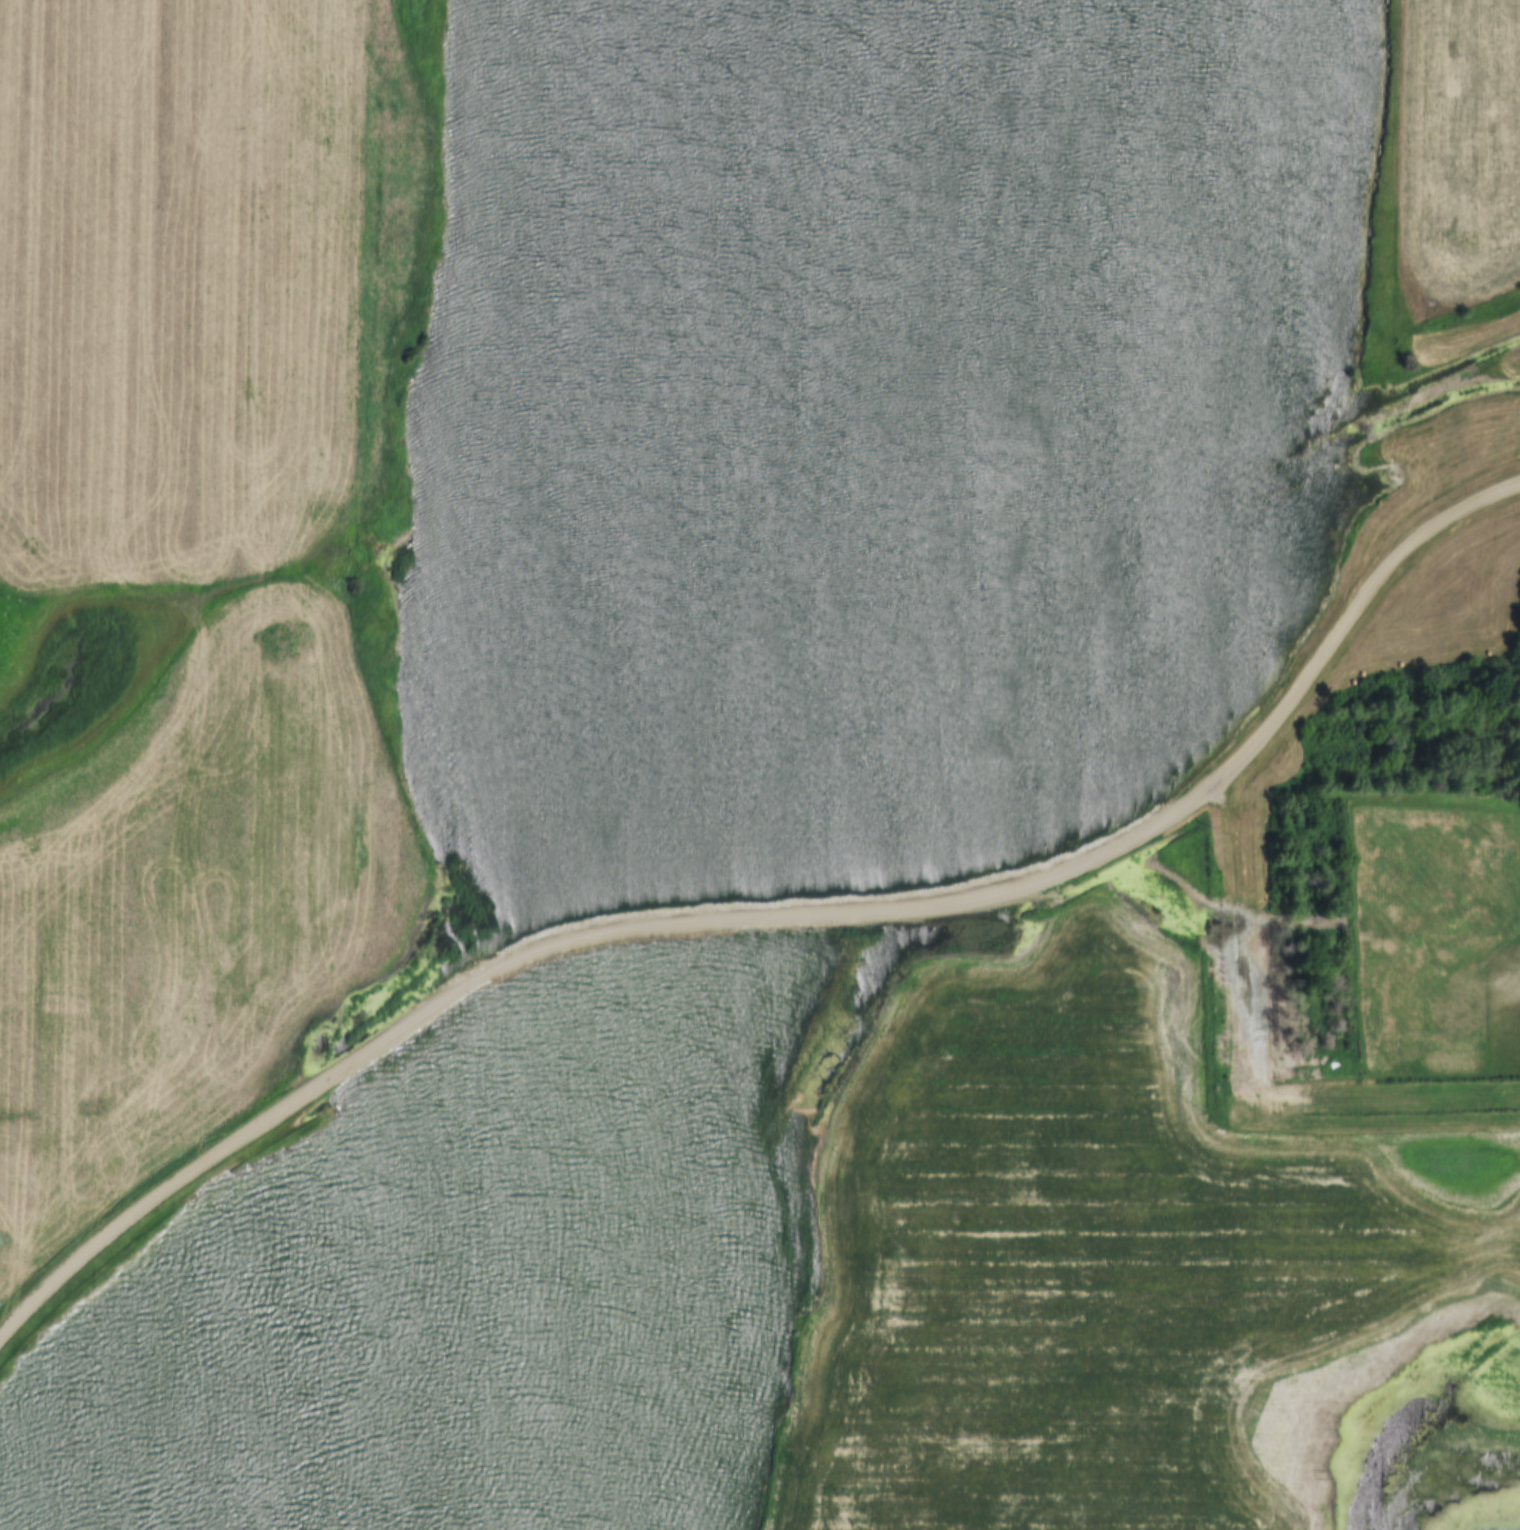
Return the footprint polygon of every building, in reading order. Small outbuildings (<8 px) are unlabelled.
[(680,984),(697,980),(703,1006),(685,1010),(680,984)] [(669,1022),(674,1022),(674,1013),(680,1013),(681,1050),(669,1050),(669,1022)] [(715,1083),(737,1083),(737,1116),(714,1115),(715,1083)]
